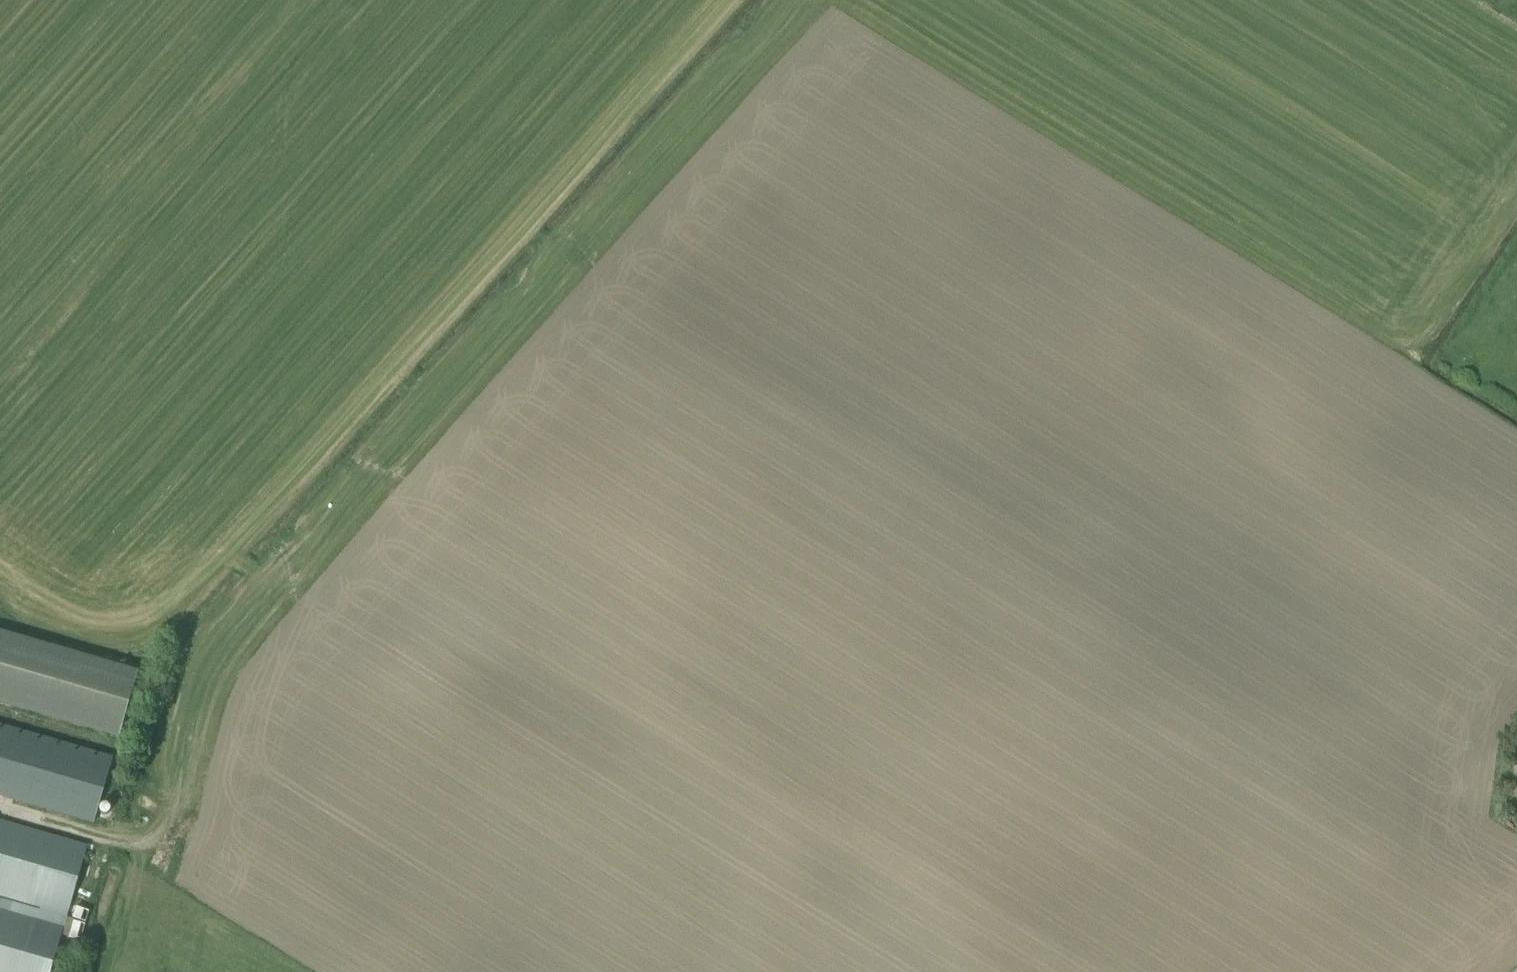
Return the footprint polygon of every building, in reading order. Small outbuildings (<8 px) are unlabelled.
[(119,737),(138,672),(0,632),(0,703),(119,737)] [(94,823),(113,755),(0,723),(0,796),(94,823)] [(68,911),(87,846),(0,820),(0,891),(68,911)] [(67,917),(0,898),(0,971),(51,971),(67,917)]
